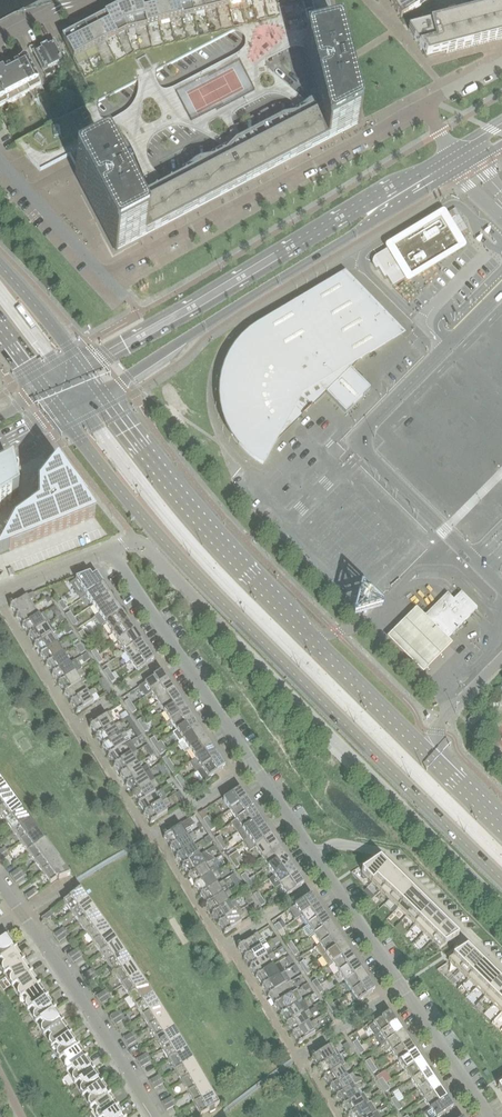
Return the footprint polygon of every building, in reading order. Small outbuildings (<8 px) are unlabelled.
[(158,25),(169,23),(164,0),(159,0),(152,2),(158,25)] [(169,23),(181,20),(176,0),(164,0),(169,23)] [(181,20),(193,17),(188,0),(176,0),(181,20)] [(193,17),(204,14),(201,0),(188,0),(193,17)] [(204,14),(216,11),(213,0),(201,0),(204,14)] [(216,11),(228,8),(226,0),(213,0),(216,11)] [(313,3),(301,6),(304,18),(328,12),(325,0),(313,3)] [(424,4),(421,0),(406,0),(394,7),(401,18),(424,4)] [(152,2),(140,5),(146,28),(158,25),(152,2)] [(140,5),(129,8),(135,31),(146,28),(140,5)] [(488,13),(440,26),(439,22),(408,30),(421,50),(426,59),(446,54),(501,39),(501,6),(487,10),(488,13)] [(116,11),(115,11),(127,33),(135,31),(129,8),(116,11)] [(115,11),(105,17),(116,38),(125,34),(127,33),(115,11)] [(331,24),(328,12),(304,18),(307,30),(331,24)] [(105,17),(94,22),(105,44),(116,38),(105,17)] [(94,22),(83,28),(95,50),(105,44),(94,22)] [(83,28),(73,34),(84,55),(95,50),(83,28)] [(73,37),(63,42),(73,61),(84,55),(73,34),(71,34),(73,37)] [(76,175),(115,249),(120,247),(145,234),(326,139),(356,123),(356,122),(336,41),(312,47),(304,49),(315,96),(125,196),(106,160),(79,174),(76,175)] [(64,62),(54,43),(33,53),(46,78),(51,76),(52,78),(54,77),(53,75),(55,73),(53,68),(64,62)] [(44,94),(26,59),(15,65),(34,102),(38,99),(37,97),(44,94)] [(4,71),(17,98),(26,93),(27,95),(26,96),(30,104),(34,102),(15,65),(4,71)] [(0,72),(0,90),(7,103),(17,98),(4,71),(0,72)] [(372,262),(372,264),(376,271),(378,269),(384,279),(386,278),(392,288),(410,278),(420,272),(422,274),(435,266),(434,264),(459,249),(457,245),(465,240),(461,234),(468,231),(455,209),(441,218),(440,217),(435,220),(435,219),(434,219),(430,221),(430,222),(431,223),(415,233),(414,231),(390,246),(391,248),(374,258),(373,260),(372,262)] [(262,464),(273,445),(321,398),(326,393),(345,413),(370,389),(351,369),(350,370),(347,367),(401,334),(344,276),(258,329),(250,334),(247,337),(245,339),(242,342),(240,345),(238,347),(235,350),(233,353),(231,356),(230,360),(228,363),(227,366),(225,370),(224,373),(223,377),(223,380),(222,384),(222,387),(221,391),(221,394),(221,398),(221,402),(222,405),(222,409),(223,413),(224,416),(225,420),(226,423),(228,426),(229,430),(231,433),(233,436),(238,445),(242,448),(245,452),(249,456),(253,459),(257,462),(262,464)] [(11,500),(12,467),(0,474),(0,508),(11,500)] [(9,552),(95,519),(56,469),(55,471),(38,491),(38,492),(38,495),(37,495),(36,496),(36,497),(35,498),(36,499),(36,500),(37,500),(37,501),(38,501),(39,508),(38,508),(38,509),(14,525),(5,542),(5,543),(9,552)] [(75,580),(86,595),(102,584),(96,575),(92,578),(89,574),(76,580),(75,580)] [(86,595),(92,605),(109,594),(106,589),(104,583),(103,583),(103,584),(102,584),(86,595)] [(109,593),(109,594),(92,605),(98,614),(115,603),(112,598),(110,593),(109,593)] [(452,644),(447,639),(477,609),(461,593),(453,600),(447,594),(425,617),(416,608),(400,624),(386,638),(423,674),(436,661),(452,644)] [(15,618),(33,607),(29,601),(35,598),(33,594),(27,597),(26,597),(9,607),(9,608),(11,607),(16,616),(15,617),(15,618)] [(62,601),(58,604),(63,611),(67,608),(62,601)] [(98,614),(105,624),(121,612),(118,608),(116,602),(115,603),(98,614)] [(39,616),(33,607),(15,618),(17,617),(22,626),(21,627),(39,616)] [(64,621),(57,610),(54,612),(61,623),(64,621)] [(105,624),(111,633),(117,642),(134,631),(131,627),(129,621),(128,621),(128,622),(125,617),(123,611),(122,612),(121,612),(105,624)] [(70,612),(66,615),(73,627),(77,624),(70,612)] [(27,636),(27,637),(45,626),(39,616),(21,627),(23,627),(28,636),(27,636)] [(33,646),(51,635),(55,633),(51,629),(48,624),(45,626),(27,637),(29,636),(34,645),(33,646)] [(72,631),(67,625),(62,629),(67,635),(72,631)] [(124,652),(140,641),(137,636),(135,630),(135,631),(134,631),(117,642),(124,652)] [(82,631),(78,634),(86,645),(90,643),(82,631)] [(51,635),(33,646),(33,647),(35,646),(40,655),(39,656),(57,645),(51,635)] [(77,641),(73,635),(69,638),(73,644),(77,641)] [(130,661),(147,650),(144,645),(142,640),(141,640),(140,641),(124,652),(130,661)] [(85,651),(80,644),(75,648),(80,655),(85,651)] [(45,665),(45,666),(63,655),(57,645),(39,656),(41,655),(46,664),(45,665)] [(137,672),(154,661),(150,655),(148,649),(147,649),(147,650),(130,661),(137,672)] [(95,650),(91,653),(98,664),(103,661),(95,650)] [(90,659),(86,653),(82,656),(86,662),(90,659)] [(63,655),(45,666),(47,665),(52,674),(51,675),(69,664),(63,655)] [(57,685),(75,674),(69,664),(51,675),(51,676),(53,675),(58,684),(57,685)] [(108,669),(103,672),(111,683),(115,680),(108,669)] [(63,694),(63,695),(81,684),(78,679),(84,675),(81,670),(75,674),(57,685),(59,684),(64,693),(63,694)] [(151,692),(167,681),(161,672),(144,683),(151,692)] [(151,692),(157,702),(174,691),(171,686),(169,680),(168,680),(168,681),(167,681),(151,692)] [(105,682),(101,684),(107,693),(110,691),(105,682)] [(81,684),(63,695),(65,694),(70,703),(69,704),(87,693),(81,684)] [(76,714),(86,707),(93,703),(90,698),(96,694),(93,689),(87,693),(69,704),(71,704),(76,713),(75,713),(76,714)] [(174,690),(174,691),(157,702),(163,711),(180,700),(177,695),(175,690),(174,690)] [(163,711),(169,721),(186,709),(183,705),(181,699),(181,700),(180,700),(163,711)] [(128,700),(124,703),(132,714),(136,711),(128,700)] [(187,709),(186,709),(169,721),(176,730),(193,719),(190,714),(188,708),(187,709)] [(95,737),(112,726),(109,721),(113,719),(109,712),(105,715),(106,717),(89,727),(89,728),(91,727),(96,736),(95,737)] [(125,712),(119,716),(122,721),(128,717),(125,712)] [(468,720),(472,725),(479,719),(474,714),(468,720)] [(129,716),(125,719),(131,728),(135,725),(129,716)] [(176,730),(182,739),(199,728),(196,724),(194,718),(193,718),(193,719),(176,730)] [(141,719),(137,722),(144,733),(149,730),(141,719)] [(113,727),(112,726),(95,737),(95,738),(97,737),(102,746),(101,747),(119,736),(116,731),(122,728),(119,723),(113,727)] [(135,725),(131,728),(138,738),(142,735),(135,725)] [(199,728),(182,739),(188,749),(205,738),(202,733),(200,727),(199,727),(200,728),(199,728)] [(107,757),(125,746),(122,741),(128,737),(125,732),(119,736),(101,747),(103,747),(108,756),(107,756),(107,757)] [(188,749),(195,758),(211,747),(208,743),(206,737),(205,738),(188,749)] [(157,743),(154,746),(160,756),(167,751),(161,741),(157,743)] [(125,746),(107,757),(109,756),(114,765),(113,766),(131,755),(128,751),(134,747),(131,742),(125,746)] [(144,747),(150,756),(154,754),(148,745),(144,747)] [(212,747),(211,747),(195,758),(196,760),(191,764),(196,771),(218,757),(215,752),(213,746),(212,746),(212,747)] [(134,760),(131,755),(113,766),(113,767),(115,766),(120,775),(119,776),(137,765),(134,760)] [(204,781),(225,767),(221,761),(219,756),(218,756),(218,757),(196,771),(197,773),(198,772),(204,781)] [(176,771),(170,762),(166,765),(172,774),(176,771)] [(125,786),(143,775),(137,765),(119,776),(121,775),(126,784),(125,785),(125,786)] [(149,771),(143,775),(125,786),(127,785),(132,794),(131,795),(149,784),(155,781),(149,771)] [(179,775),(175,778),(182,789),(187,787),(179,775)] [(155,781),(149,784),(131,795),(131,796),(133,795),(138,804),(137,805),(155,794),(152,789),(158,785),(155,781)] [(14,799),(7,788),(0,793),(0,809),(14,799)] [(229,810),(246,798),(240,789),(223,800),(229,810)] [(143,814),(143,815),(161,803),(155,794),(137,805),(139,804),(144,813),(143,814)] [(229,810),(235,819),(252,808),(249,803),(247,797),(246,798),(229,810)] [(0,809),(0,815),(4,822),(22,809),(14,799),(0,809)] [(167,800),(161,803),(143,815),(145,814),(150,823),(149,824),(149,825),(167,814),(164,808),(170,804),(167,800)] [(230,822),(237,832),(258,817),(255,813),(253,807),(252,808),(235,819),(230,822)] [(4,822),(12,832),(29,819),(22,809),(4,822)] [(259,817),(258,817),(237,832),(243,841),(265,827),(262,822),(260,816),(259,817)] [(207,817),(203,820),(210,831),(215,829),(207,817)] [(20,842),(37,830),(29,819),(12,832),(20,842)] [(188,819),(183,823),(186,827),(191,824),(188,819)] [(169,848),(186,837),(183,832),(187,829),(186,827),(183,823),(178,825),(180,827),(163,838),(163,839),(164,838),(170,847),(169,848)] [(249,851),(254,847),(271,836),(268,832),(266,826),(265,826),(265,827),(243,841),(249,851)] [(20,842),(27,852),(44,840),(37,830),(20,842)] [(187,837),(186,837),(169,848),(170,847),(176,856),(175,857),(175,858),(192,847),(189,842),(196,838),(193,833),(187,837)] [(272,836),(271,836),(254,847),(261,857),(277,846),(274,841),(272,835),(272,836)] [(204,839),(208,845),(212,842),(209,836),(204,839)] [(220,836),(215,839),(223,850),(227,847),(220,836)] [(52,850),(44,840),(27,852),(34,863),(52,850)] [(261,857),(267,866),(284,855),(281,850),(279,845),(278,845),(277,846),(261,857)] [(181,867),(198,856),(192,847),(175,858),(176,857),(182,866),(181,867)] [(34,863),(42,873),(59,860),(52,850),(34,863)] [(187,876),(187,877),(210,862),(215,859),(204,852),(198,856),(181,867),(182,867),(188,876),(187,876)] [(284,855),(267,866),(273,876),(290,864),(287,860),(285,854),(284,854),(284,855)] [(232,855),(228,858),(236,869),(240,866),(232,855)] [(59,860),(42,873),(50,884),(58,878),(58,879),(70,875),(59,860)] [(380,860),(361,872),(372,883),(387,867),(380,860)] [(193,886),(216,872),(210,862),(187,877),(188,876),(194,885),(193,886)] [(279,884),(279,885),(296,874),(293,869),(291,863),(291,864),(290,864),(273,876),(274,876),(269,880),(274,887),(279,884)] [(387,867),(372,883),(381,891),(396,875),(387,867)] [(9,875),(15,883),(16,883),(16,882),(15,883),(15,882),(23,877),(17,870),(10,875),(10,874),(9,875)] [(216,872),(193,886),(193,887),(194,886),(200,895),(199,896),(217,885),(213,880),(219,876),(222,874),(219,870),(216,872)] [(297,873),(296,874),(279,885),(287,896),(303,884),(299,879),(297,873)] [(245,874),(241,877),(248,888),(252,885),(245,874)] [(396,875),(381,891),(389,899),(404,884),(396,875)] [(223,881),(217,885),(199,896),(200,895),(206,904),(205,905),(205,906),(229,891),(223,881)] [(404,884),(389,899),(398,908),(413,892),(404,884)] [(63,902),(71,913),(88,900),(80,889),(76,893),(71,896),(63,902)] [(28,900),(38,893),(37,892),(37,893),(35,894),(32,891),(25,896),(25,895),(25,896),(28,900)] [(211,915),(229,904),(225,900),(232,896),(229,891),(205,906),(206,905),(212,914),(211,915)] [(257,892),(253,895),(261,907),(265,904),(257,892)] [(413,892),(398,908),(406,916),(422,901),(413,892)] [(294,907),(300,916),(317,905),(311,895),(294,907)] [(95,910),(88,900),(71,913),(78,923),(95,910)] [(217,925),(241,910),(235,901),(229,904),(211,915),(211,916),(212,915),(218,924),(217,925)] [(422,901),(406,916),(415,925),(430,909),(422,901)] [(306,925),(323,914),(320,910),(318,904),(317,904),(318,904),(317,905),(300,916),(306,925)] [(254,915),(260,911),(255,905),(250,909),(254,915)] [(430,909),(415,925),(423,933),(439,918),(430,909)] [(95,910),(78,923),(85,933),(103,921),(95,910)] [(244,915),(241,910),(217,925),(218,924),(224,933),(223,934),(223,935),(241,924),(237,919),(244,915)] [(41,918),(44,923),(44,922),(51,916),(49,913),(51,911),(51,912),(51,911),(41,918)] [(308,938),(313,935),(329,923),(326,919),(324,913),(324,914),(323,914),(306,925),(302,928),(308,938)] [(439,918),(423,933),(432,942),(447,926),(439,918)] [(110,931),(103,921),(85,933),(93,944),(110,931)] [(278,923),(274,926),(281,938),(286,935),(278,923)] [(319,944),(336,933),(333,928),(331,923),(330,923),(329,923),(313,935),(319,944)] [(447,926),(432,942),(440,950),(458,937),(447,926)] [(53,935),(59,943),(59,942),(59,943),(59,942),(66,937),(61,930),(53,935),(54,935),(54,934),(53,935)] [(100,954),(117,942),(110,931),(93,944),(100,954)] [(321,957),(342,942),(339,938),(337,932),(336,932),(336,933),(319,944),(315,947),(321,957)] [(243,958),(260,947),(257,942),(261,940),(257,933),(252,936),(254,938),(236,948),(237,949),(238,948),(244,957),(243,958)] [(16,948),(13,950),(10,945),(13,943),(8,936),(0,941),(0,960),(16,948)] [(332,963),(348,952),(345,947),(343,941),(343,942),(342,942),(321,957),(327,966),(332,963)] [(125,953),(117,942),(100,954),(107,965),(125,953)] [(291,942),(286,945),(294,956),(298,954),(291,942)] [(260,947),(243,958),(243,959),(244,958),(250,967),(249,968),(266,957),(263,952),(269,948),(266,944),(260,947)] [(16,948),(0,960),(0,969),(4,974),(3,975),(24,960),(21,962),(17,957),(20,955),(16,949),(17,948),(16,948)] [(466,948),(448,961),(458,971),(474,955),(466,948)] [(67,955),(73,963),(74,963),(73,963),(80,958),(75,950),(68,956),(68,955),(67,955)] [(338,972),(355,961),(352,957),(350,951),(349,951),(348,952),(332,963),(338,972)] [(132,963),(125,953),(107,965),(114,975),(132,963)] [(255,978),(272,967),(269,962),(275,958),(272,953),(266,957),(249,968),(250,968),(256,977),(255,977),(255,978)] [(474,955),(458,971),(467,979),(482,964),(474,955)] [(3,975),(6,978),(12,986),(11,987),(32,972),(29,974),(25,969),(28,967),(24,961),(24,960),(3,975)] [(355,961),(338,972),(344,982),(361,970),(358,966),(356,960),(355,960),(355,961)] [(303,961),(299,964),(307,975),(311,972),(303,961)] [(139,974),(132,963),(114,975),(121,986),(139,974)] [(273,967),(272,967),(255,978),(256,977),(262,986),(261,987),(278,976),(284,972),(279,963),(273,967)] [(482,964),(467,979),(475,988),(491,972),(482,964)] [(344,982),(351,991),(367,980),(364,976),(362,970),(361,971),(361,970),(344,982)] [(82,976),(87,984),(88,984),(88,983),(87,984),(95,978),(90,971),(82,976),(82,975),(82,976)] [(32,973),(32,972),(11,987),(19,999),(40,985),(40,984),(36,986),(33,981),(36,979),(32,973)] [(491,972),(475,988),(484,996),(499,981),(491,972)] [(128,996),(146,984),(139,974),(121,986),(128,996)] [(278,976),(261,987),(261,988),(262,987),(268,996),(267,997),(291,982),(290,982),(289,983),(286,978),(281,981),(278,976)] [(368,980),(367,980),(351,991),(358,1002),(374,991),(371,985),(369,979),(368,979),(368,980)] [(316,980),(312,983),(319,994),(323,991),(316,980)] [(484,996),(492,1005),(501,995),(501,983),(499,981),(484,996)] [(296,991),(291,982),(267,997),(268,996),(274,1005),(273,1006),(273,1007),(297,991),(296,991)] [(153,995),(146,984),(128,996),(135,1007),(153,995)] [(27,1011),(48,997),(47,996),(44,999),(41,993),(44,991),(39,985),(40,985),(19,999),(27,1011)] [(297,991),(273,1007),(274,1006),(280,1015),(279,1016),(302,1002),(300,997),(297,991)] [(96,997),(101,1005),(102,1005),(102,1004),(101,1005),(101,1004),(109,999),(104,992),(96,997),(96,996),(96,997)] [(142,1017),(160,1006),(153,995),(135,1007),(142,1017)] [(492,1005),(501,1013),(501,1012),(501,995),(492,1005)] [(48,997),(27,1011),(35,1023),(34,1023),(35,1024),(55,1009),(52,1011),(49,1006),(52,1004),(47,997),(48,997)] [(328,999),(324,1002),(332,1013),(336,1010),(328,999)] [(302,1002),(279,1016),(280,1016),(286,1025),(285,1025),(285,1026),(308,1011),(303,1001),(302,1002)] [(308,1011),(285,1026),(286,1025),(292,1034),(291,1035),(308,1024),(305,1019),(323,1008),(321,1004),(309,1011),(308,1011)] [(166,1017),(160,1006),(142,1017),(148,1028),(166,1017)] [(35,1024),(42,1035),(43,1035),(42,1036),(43,1036),(63,1021),(60,1023),(56,1018),(60,1016),(55,1010),(56,1009),(55,1009),(35,1024)] [(109,1017),(115,1026),(115,1025),(115,1026),(115,1025),(122,1020),(117,1013),(110,1018),(110,1017),(109,1017)] [(379,1033),(395,1022),(389,1013),(372,1024),(379,1033)] [(155,1039),(173,1027),(166,1017),(148,1028),(155,1039)] [(64,1022),(63,1021),(43,1036),(51,1047),(50,1048),(71,1033),(68,1035),(64,1030),(67,1028),(63,1022),(64,1022)] [(314,1021),(308,1024),(291,1035),(291,1036),(292,1035),(298,1044),(297,1045),(315,1034),(311,1029),(317,1025),(314,1021)] [(396,1022),(395,1022),(379,1033),(385,1043),(402,1031),(399,1027),(397,1021),(396,1021),(396,1022)] [(180,1039),(173,1027),(155,1039),(162,1050),(180,1039)] [(391,1052),(408,1041),(405,1036),(403,1030),(402,1031),(385,1043),(391,1052)] [(71,1034),(71,1033),(50,1048),(59,1060),(58,1060),(79,1046),(79,1045),(76,1047),(72,1042),(75,1040),(71,1034)] [(123,1038),(128,1047),(128,1046),(128,1047),(128,1046),(136,1041),(131,1034),(123,1039),(123,1038)] [(180,1039),(162,1050),(168,1061),(187,1049),(180,1039)] [(408,1041),(391,1052),(398,1062),(414,1050),(411,1046),(409,1040),(408,1041)] [(357,1041),(352,1044),(360,1055),(364,1052),(357,1041)] [(316,1069),(317,1069),(334,1058),(331,1053),(335,1050),(331,1043),(326,1046),(327,1048),(310,1059),(311,1060),(312,1059),(318,1068),(316,1069)] [(58,1060),(60,1064),(66,1072),(66,1073),(87,1058),(86,1057),(83,1060),(80,1055),(83,1052),(79,1046),(58,1060)] [(350,1048),(346,1051),(350,1057),(354,1054),(350,1048)] [(193,1060),(187,1049),(168,1061),(175,1071),(193,1060)] [(415,1050),(414,1050),(398,1062),(404,1071),(421,1060),(418,1055),(416,1049),(415,1049),(415,1050)] [(136,1060),(141,1068),(142,1068),(141,1068),(149,1063),(144,1055),(136,1060),(136,1059),(136,1060)] [(339,1055),(334,1058),(317,1069),(318,1068),(324,1077),(322,1078),(323,1078),(340,1068),(345,1065),(339,1055)] [(87,1058),(66,1073),(74,1084),(74,1085),(95,1070),(94,1070),(91,1072),(88,1067),(91,1065),(86,1059),(87,1058)] [(421,1059),(421,1060),(404,1071),(410,1080),(427,1069),(424,1065),(422,1059),(421,1059)] [(193,1060),(175,1071),(181,1082),(199,1071),(193,1060)] [(369,1060),(365,1062),(373,1074),(377,1071),(369,1060)] [(328,1088),(329,1088),(346,1077),(343,1072),(349,1069),(346,1064),(345,1065),(340,1068),(323,1078),(323,1079),(324,1078),(330,1087),(328,1088)] [(428,1069),(427,1069),(410,1080),(417,1090),(433,1079),(430,1074),(428,1068),(428,1069)] [(74,1085),(76,1088),(82,1096),(81,1097),(82,1097),(102,1082),(99,1084),(96,1079),(99,1077),(94,1071),(95,1070),(74,1085)] [(206,1083),(199,1071),(181,1082),(187,1093),(206,1083)] [(352,1073),(346,1077),(329,1088),(330,1088),(336,1097),(334,1097),(335,1098),(358,1083),(362,1080),(361,1079),(355,1079),(352,1073)] [(149,1081),(154,1090),(154,1089),(162,1084),(157,1077),(149,1081)] [(382,1078),(378,1081),(385,1093),(389,1090),(382,1078)] [(434,1078),(433,1079),(417,1090),(423,1099),(440,1088),(437,1083),(435,1078),(434,1078)] [(103,1083),(102,1082),(82,1097),(90,1109),(89,1109),(90,1109),(110,1095),(110,1094),(107,1096),(103,1091),(106,1089),(102,1083),(103,1083)] [(187,1093),(194,1104),(212,1094),(206,1083),(187,1093)] [(341,1107),(358,1096),(355,1091),(360,1087),(358,1083),(335,1098),(336,1097),(342,1106),(340,1107),(341,1107)] [(440,1088),(423,1099),(429,1109),(446,1097),(443,1093),(441,1087),(440,1087),(440,1088)] [(219,1105),(212,1094),(194,1104),(200,1116),(219,1105)] [(362,1094),(358,1096),(341,1107),(341,1108),(342,1107),(348,1116),(346,1116),(347,1116),(364,1106),(368,1103),(362,1094)] [(92,1112),(95,1116),(103,1116),(118,1107),(118,1106),(115,1108),(111,1103),(114,1101),(110,1095),(90,1109),(92,1112)] [(435,1116),(440,1116),(453,1108),(449,1102),(447,1096),(447,1097),(446,1097),(429,1109),(435,1116)] [(394,1097),(390,1100),(398,1111),(402,1109),(394,1097)] [(161,1103),(166,1111),(167,1111),(166,1111),(174,1106),(170,1098),(162,1103),(161,1103),(162,1102),(161,1103)] [(368,1103),(364,1106),(347,1116),(348,1116),(349,1116),(368,1116),(370,1116),(367,1111),(373,1107),(370,1102),(368,1103)] [(118,1107),(103,1116),(120,1116),(119,1116),(122,1114),(118,1107)]
